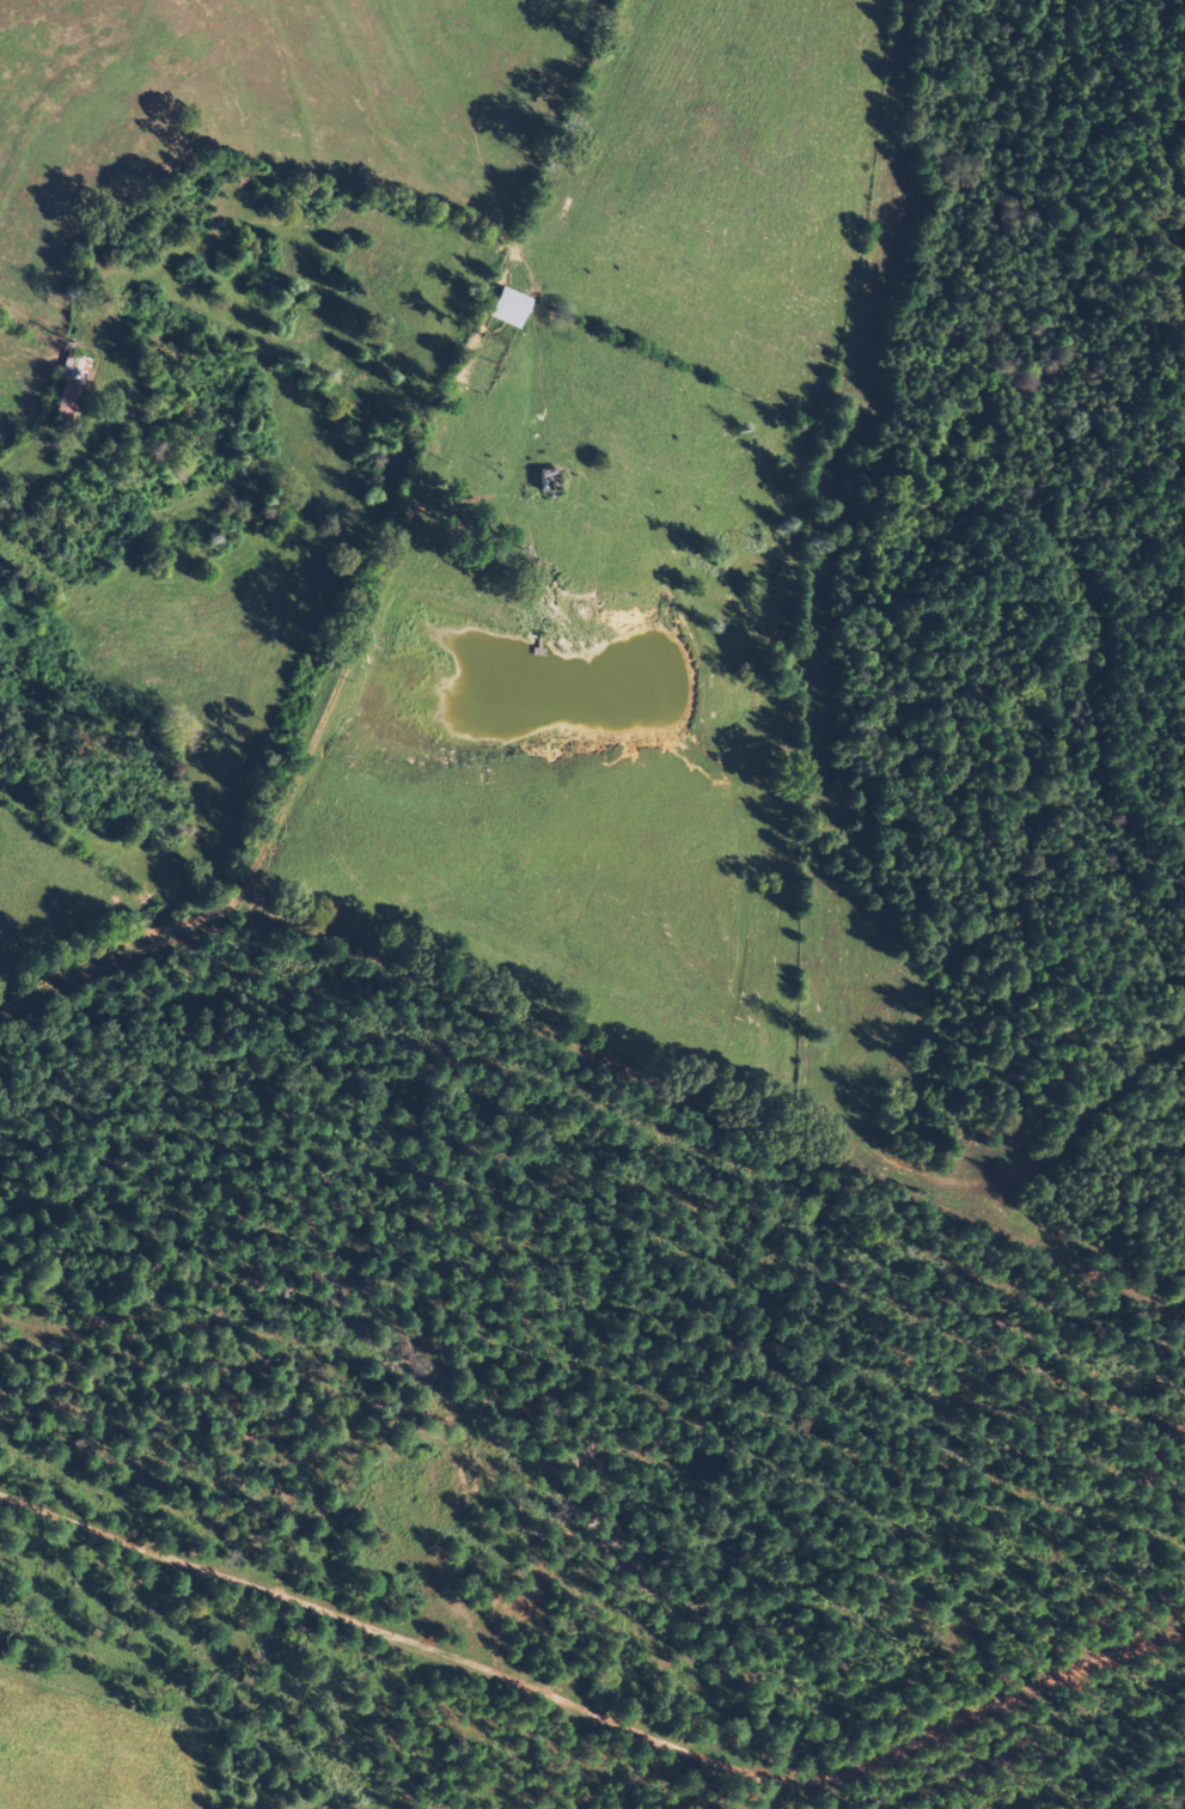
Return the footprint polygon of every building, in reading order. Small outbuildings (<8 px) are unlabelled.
[(537,299),(508,286),(495,316),(524,329),(537,299)]
